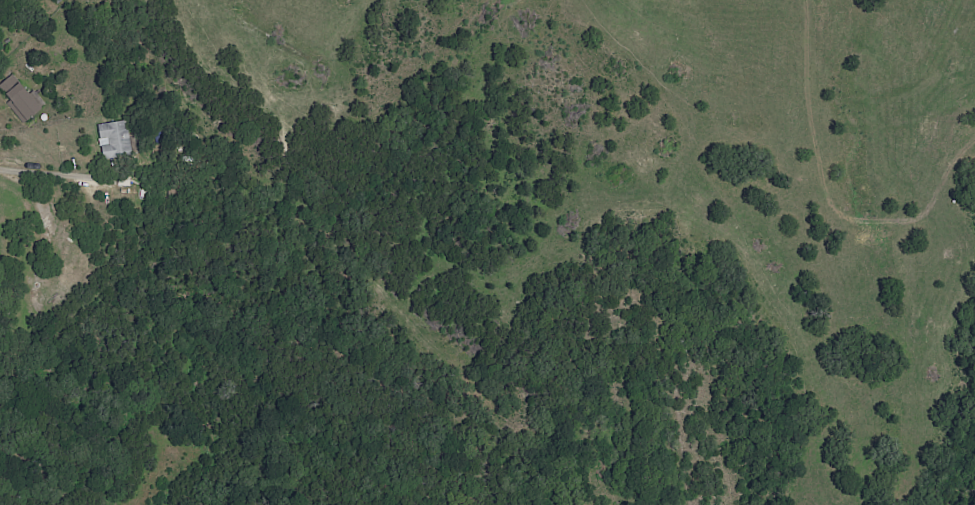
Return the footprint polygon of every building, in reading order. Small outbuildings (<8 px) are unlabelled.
[(5,104),(23,124),(41,107),(10,74),(0,84),(0,90),(9,100),(5,104)] [(97,124),(102,159),(131,154),(126,120),(97,124)]
